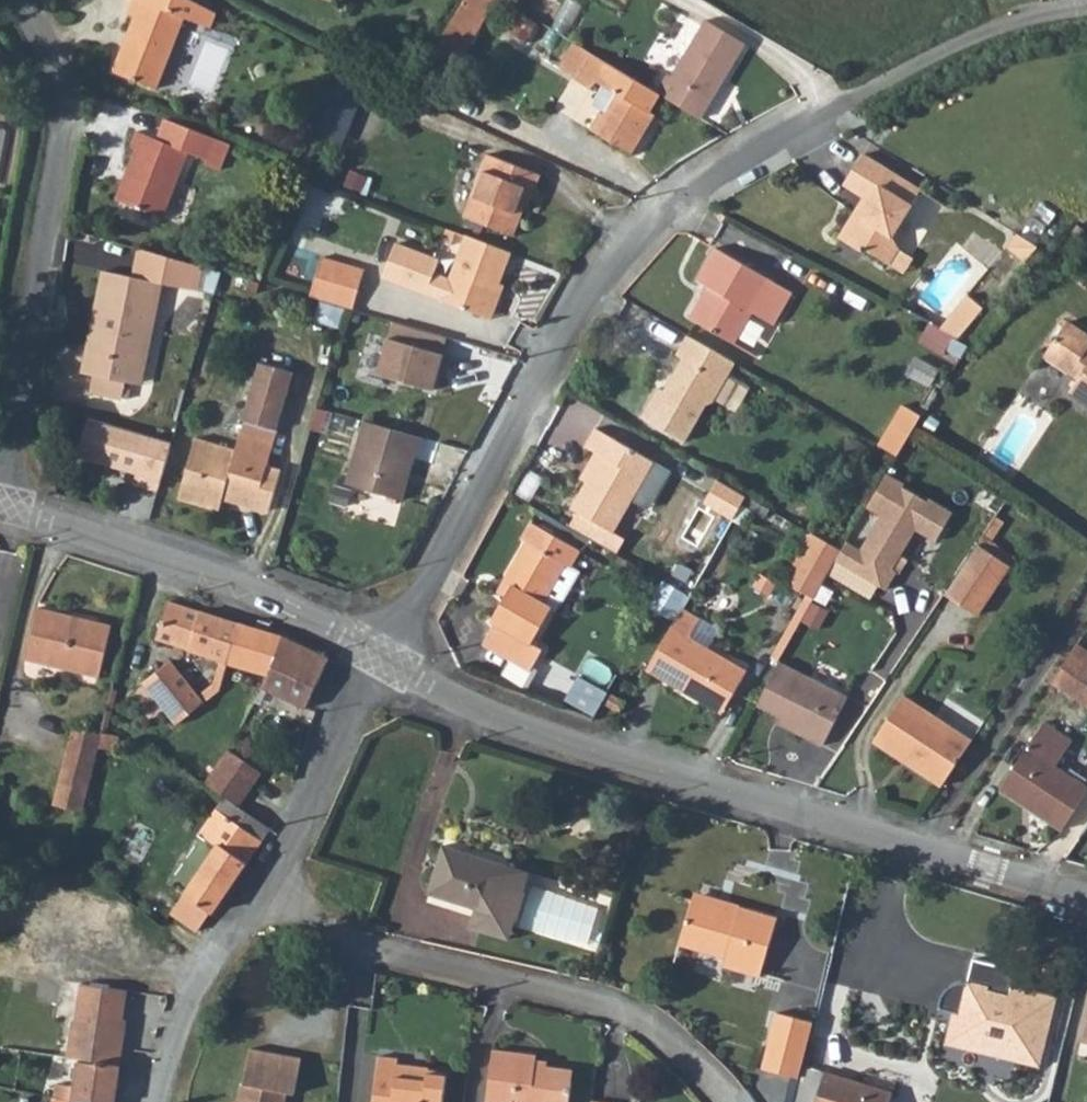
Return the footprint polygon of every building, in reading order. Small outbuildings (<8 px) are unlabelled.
[(129,12),(135,16),(114,71),(157,88),(185,16),(191,18),(198,1),(196,0),(133,0),(129,12)] [(468,45),(495,0),(464,0),(445,31),(468,45)] [(215,10),(198,1),(191,18),(206,24),(208,25),(215,10)] [(716,4),(709,15),(739,32),(745,20),(716,4)] [(662,93),(702,117),(746,43),(706,20),(672,76),(667,74),(657,91),(662,93)] [(445,31),(438,44),(461,56),(468,45),(445,31)] [(216,89),(229,47),(207,40),(194,83),(216,89)] [(589,51),(572,41),(558,67),(574,77),(589,51)] [(662,93),(657,91),(589,51),(574,77),(574,78),(590,88),(599,81),(617,92),(604,114),(600,111),(590,128),(632,154),(642,136),(637,133),(662,93)] [(320,129),(335,91),(320,86),(306,123),(320,129)] [(216,138),(165,118),(156,138),(138,131),(131,147),(136,149),(116,200),(164,218),(189,154),(207,161),(216,138)] [(3,180),(9,124),(0,123),(0,180),(3,180)] [(513,236),(522,214),(517,213),(526,187),(531,189),(535,190),(540,175),(486,154),(463,216),(513,236)] [(846,183),(867,196),(872,200),(864,215),(856,212),(841,236),(865,251),(867,248),(889,262),(900,246),(894,235),(921,190),(865,154),(846,183)] [(517,213),(522,214),(531,189),(526,187),(517,213)] [(872,200),(867,196),(856,212),(864,215),(872,200)] [(274,233),(280,218),(271,214),(266,230),(274,233)] [(456,231),(445,226),(440,240),(451,244),(456,231)] [(1011,244),(1030,256),(1039,243),(1019,230),(1011,244)] [(984,255),(991,239),(973,231),(966,247),(984,255)] [(488,317),(513,252),(467,235),(451,278),(434,272),(438,259),(395,243),(382,276),(488,317)] [(168,256),(139,248),(133,278),(157,283),(162,284),(168,256)] [(771,323),(790,291),(714,248),(697,279),(707,284),(716,291),(712,300),(705,296),(692,320),(733,343),(751,312),(771,323)] [(214,269),(168,256),(162,284),(208,295),(214,269)] [(333,282),(338,261),(321,256),(310,294),(353,307),(358,290),(333,282)] [(364,269),(338,261),(333,282),(358,290),(364,269)] [(157,283),(133,278),(103,271),(95,309),(103,311),(94,352),(86,350),(81,373),(92,375),(89,391),(120,398),(122,388),(124,381),(134,384),(149,319),(157,283)] [(716,291),(707,284),(688,318),(692,320),(705,296),(712,300),(716,291)] [(937,327),(956,337),(979,304),(962,291),(937,327)] [(341,324),(346,305),(323,298),(317,317),(341,324)] [(103,311),(95,309),(86,350),(94,352),(103,311)] [(154,321),(149,319),(134,384),(140,384),(154,321)] [(1080,358),(1086,347),(1086,334),(1066,320),(1042,357),(1078,378),(1073,385),(1069,391),(1086,403),(1086,362),(1080,358)] [(420,329),(395,322),(379,375),(434,392),(440,373),(445,356),(415,348),(420,329)] [(735,363),(685,334),(674,354),(681,359),(662,391),(654,386),(638,414),(682,440),(704,403),(713,400),(735,363)] [(929,379),(938,366),(920,354),(911,367),(929,379)] [(445,356),(440,373),(448,375),(452,359),(445,356)] [(1039,362),(1073,385),(1078,378),(1042,357),(1039,362)] [(276,427),(293,370),(259,361),(241,418),(244,419),(239,435),(273,445),(278,428),(276,427)] [(732,375),(719,394),(733,404),(746,384),(732,375)] [(877,444),(896,455),(911,432),(922,414),(904,403),(877,444)] [(88,420),(78,458),(136,473),(133,487),(159,494),(173,442),(88,420)] [(346,482),(395,497),(404,470),(410,472),(415,452),(420,453),(424,438),(364,420),(346,482)] [(602,454),(587,480),(571,508),(614,534),(655,463),(595,428),(586,445),(596,451),(602,454)] [(198,479),(185,476),(178,498),(219,510),(223,498),(268,511),(281,469),(268,465),(273,445),(239,435),(235,449),(213,442),(208,460),(204,459),(198,479)] [(213,442),(196,438),(185,476),(198,479),(204,459),(208,460),(213,442)] [(581,477),(587,480),(602,454),(596,451),(581,477)] [(404,470),(395,497),(402,499),(410,472),(404,470)] [(954,513),(885,473),(866,507),(881,516),(862,549),(847,540),(841,550),(835,561),(887,591),(897,573),(893,570),(916,531),(937,543),(954,513)] [(733,519),(747,496),(718,479),(703,502),(733,519)] [(511,657),(530,668),(541,649),(532,643),(551,608),(542,603),(548,592),(562,600),(579,569),(571,564),(580,547),(533,520),(523,537),(528,540),(505,580),(511,584),(505,594),(490,620),(494,622),(481,644),(508,660),(511,657)] [(835,561),(841,550),(813,534),(787,581),(814,597),(835,561)] [(1010,565),(977,543),(943,592),(976,614),(1010,565)] [(499,591),(505,594),(511,584),(505,580),(499,591)] [(155,639),(187,649),(199,610),(167,600),(155,639)] [(99,676),(111,625),(37,606),(25,658),(99,676)] [(226,661),(240,623),(199,610),(187,649),(226,661)] [(695,621),(679,611),(671,627),(686,636),(695,621)] [(282,636),(240,623),(226,661),(267,674),(282,636)] [(686,636),(671,627),(645,670),(683,692),(686,686),(724,707),(746,670),(686,636)] [(267,674),(262,686),(305,707),(327,656),(282,636),(267,674)] [(1075,643),(1070,650),(1086,662),(1086,651),(1075,643)] [(1070,650),(1050,680),(1086,704),(1086,662),(1070,650)] [(143,681),(176,722),(203,702),(169,661),(143,681)] [(846,696),(778,661),(758,703),(778,714),(808,729),(804,736),(821,745),(846,696)] [(606,692),(578,676),(564,700),(592,715),(606,692)] [(624,695),(627,689),(619,683),(615,690),(624,695)] [(720,713),(724,707),(686,686),(683,692),(720,713)] [(926,776),(940,785),(970,739),(904,695),(877,734),(931,770),(926,776)] [(808,729),(778,714),(775,722),(804,736),(808,729)] [(1070,740),(1042,721),(998,787),(1060,828),(1086,789),(1086,787),(1054,765),(1070,740)] [(83,812),(101,734),(72,727),(54,805),(83,812)] [(103,727),(101,734),(115,748),(119,731),(103,727)] [(931,770),(877,734),(873,741),(926,776),(931,770)] [(226,748),(202,782),(224,797),(237,805),(258,771),(226,748)] [(211,911),(269,827),(237,805),(224,797),(198,835),(201,837),(169,882),(183,892),(170,913),(195,930),(209,910),(211,911)] [(138,865),(156,832),(134,821),(117,853),(138,865)] [(530,871),(444,844),(430,892),(476,906),(471,922),(510,935),(516,916),(519,916),(527,887),(525,886),(530,871)] [(598,906),(530,884),(520,921),(589,938),(598,906)] [(760,976),(777,917),(739,906),(737,911),(691,898),(678,945),(723,958),(721,966),(760,976)] [(972,958),(966,981),(960,981),(955,982),(951,985),(946,988),(943,991),(941,996),(939,1001),(938,1006),(960,1011),(953,1037),(1016,1052),(1018,1045),(1042,1051),(1056,996),(1011,985),(1015,969),(972,958)] [(67,1058),(77,1060),(120,1064),(124,1029),(122,1029),(127,994),(80,986),(75,1023),(72,1022),(67,1058)] [(802,1078),(797,1101),(889,1101),(892,1093),(805,1067),(816,1022),(779,1013),(767,1070),(802,1078)] [(496,1101),(569,1101),(573,1065),(536,1060),(536,1053),(516,1051),(517,1048),(492,1045),(485,1099),(496,1101)] [(297,1055),(246,1046),(240,1082),(236,1082),(233,1101),(281,1101),(283,1090),(291,1091),(297,1055)] [(1014,1074),(1016,1055),(972,1052),(971,1070),(1014,1074)] [(372,1101),(442,1101),(445,1076),(428,1073),(429,1068),(398,1064),(398,1059),(378,1057),(372,1101)] [(53,1096),(97,1101),(114,1101),(120,1064),(77,1060),(73,1086),(56,1084),(53,1096)]
